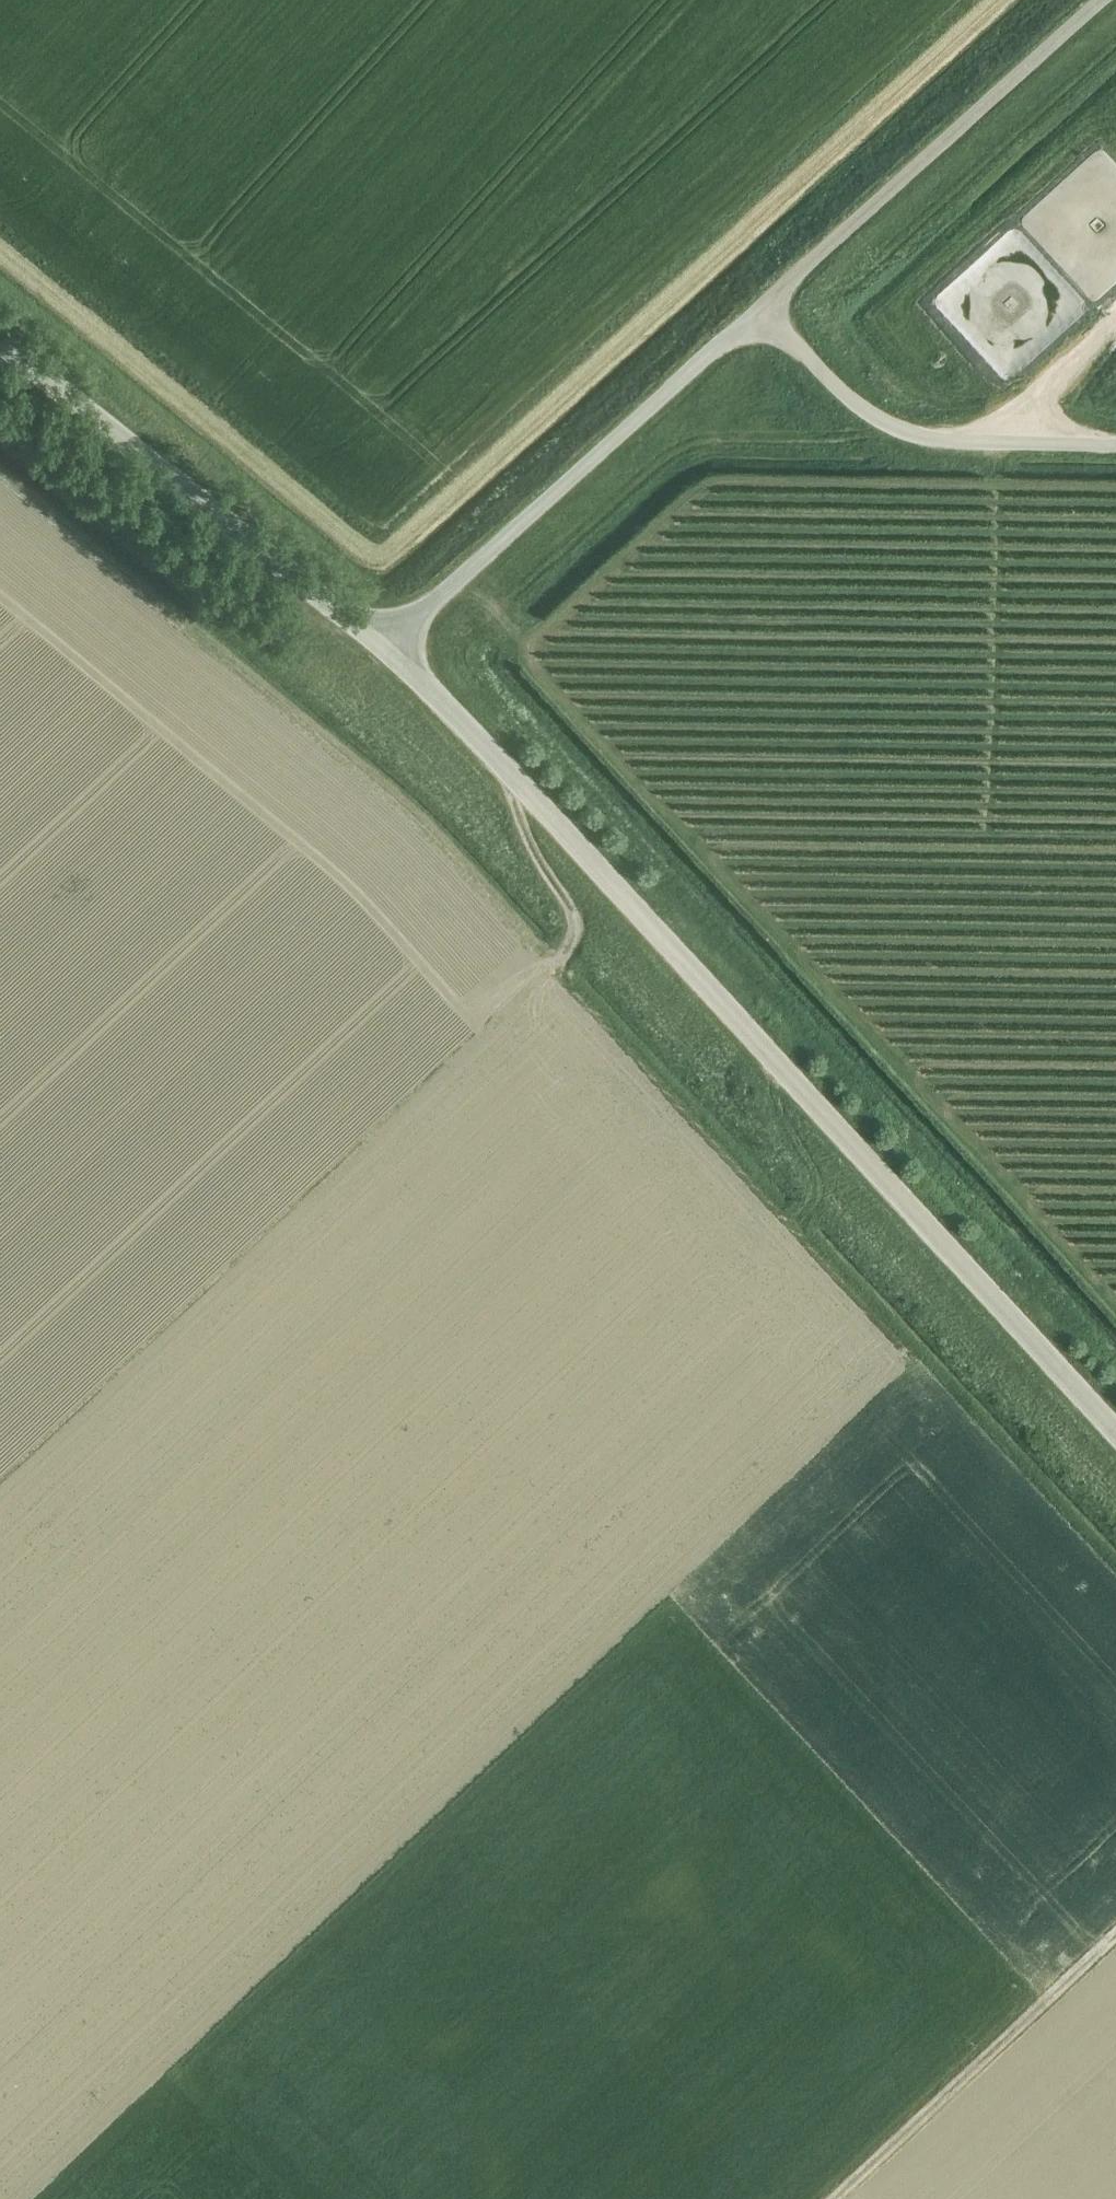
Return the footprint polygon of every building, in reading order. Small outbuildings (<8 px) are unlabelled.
[(1095,288),(1115,270),(1115,146),(1108,136),(1040,191),(1050,203),(1034,216),(1047,232),(1055,226),(1070,245),(1064,250),(1095,288)] [(1020,214),(938,287),(1010,368),(1092,296),(1020,214)]
